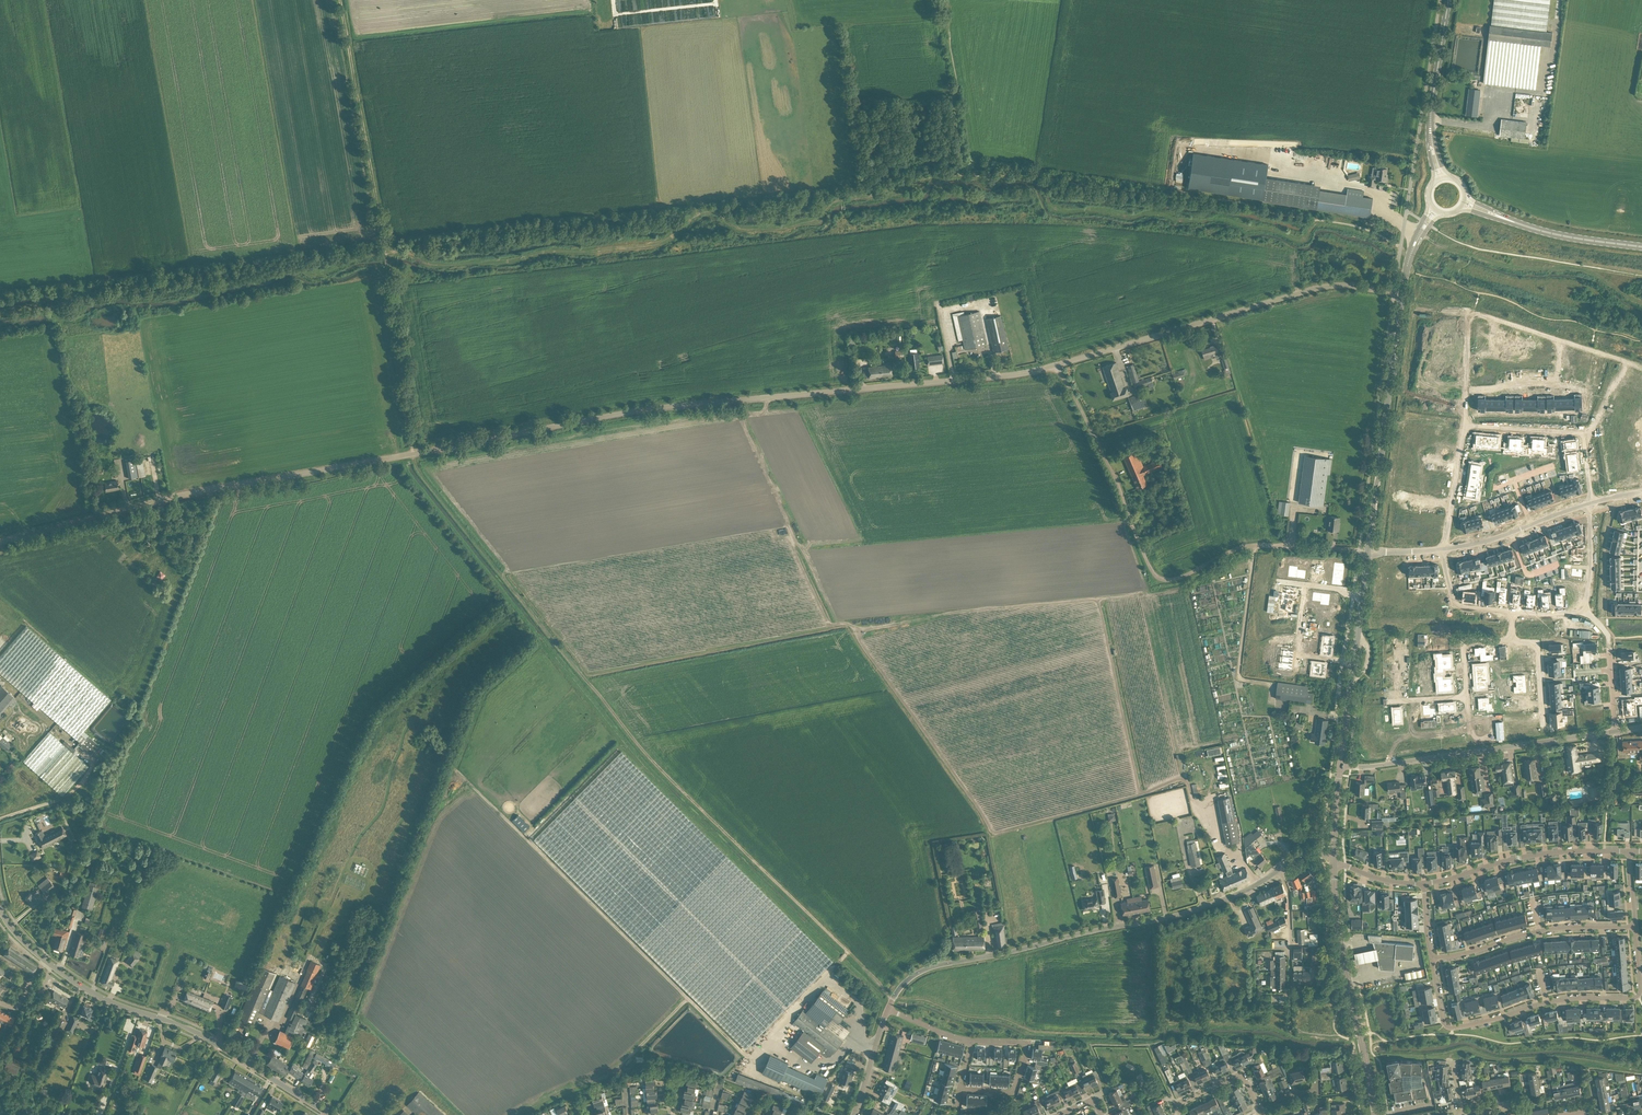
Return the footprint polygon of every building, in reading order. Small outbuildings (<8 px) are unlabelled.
[(1484,80),(1484,83),(1536,89),(1541,46),(1551,46),(1553,32),(1547,32),(1550,0),(1494,0),(1484,80)] [(1470,89),(1466,115),(1472,116),(1477,116),(1481,90),(1480,90),(1470,89)] [(1515,111),(1530,112),(1530,94),(1515,93),(1515,111)] [(1502,119),(1500,135),(1512,137),(1511,141),(1529,143),(1529,139),(1525,138),(1527,122),(1502,119)] [(1263,199),(1266,178),(1268,164),(1193,153),(1188,187),(1263,199)] [(1255,154),(1253,160),(1266,163),(1268,156),(1255,154)] [(1368,186),(1369,187),(1374,187),(1375,180),(1387,181),(1387,176),(1386,176),(1387,169),(1378,167),(1377,177),(1370,176),(1368,186)] [(1361,180),(1359,172),(1348,175),(1349,181),(1355,179),(1361,180)] [(1321,186),(1294,182),(1266,178),(1263,201),(1290,205),(1370,217),(1373,198),(1363,197),(1364,191),(1348,188),(1347,194),(1320,190),(1321,186)] [(966,260),(965,257),(972,255),(971,250),(960,253),(962,261),(966,260)] [(1420,305),(1419,313),(1434,315),(1435,307),(1420,305)] [(957,316),(964,344),(965,349),(987,345),(979,311),(957,316)] [(987,319),(993,347),(994,352),(1008,349),(1001,315),(987,319)] [(1417,326),(1416,333),(1430,335),(1431,323),(1421,322),(1421,326),(1417,326)] [(1505,341),(1505,348),(1508,348),(1508,345),(1515,345),(1515,332),(1508,332),(1508,341),(1505,341)] [(1515,332),(1515,345),(1521,345),(1521,348),(1525,348),(1525,341),(1521,341),(1521,332),(1515,332)] [(1531,348),(1531,355),(1535,355),(1535,352),(1541,352),(1541,340),(1535,340),(1535,348),(1531,348)] [(1541,340),(1541,352),(1547,352),(1547,355),(1551,355),(1551,348),(1548,348),(1548,340),(1541,340)] [(1201,350),(1203,355),(1204,359),(1212,357),(1212,358),(1219,356),(1218,352),(1216,344),(1212,346),(1212,347),(1201,350)] [(1575,350),(1575,358),(1587,359),(1587,351),(1575,350)] [(909,354),(911,368),(919,366),(918,362),(920,361),(919,353),(909,354)] [(943,355),(932,356),(927,357),(928,364),(944,362),(943,355)] [(1413,358),(1411,370),(1420,371),(1421,362),(1426,362),(1426,357),(1422,356),(1421,359),(1413,358)] [(1222,360),(1225,370),(1223,370),(1225,375),(1231,373),(1226,358),(1222,360)] [(1117,362),(1103,366),(1111,392),(1110,392),(1112,399),(1129,394),(1126,387),(1125,388),(1117,362)] [(863,367),(864,373),(864,378),(892,375),(891,364),(868,367),(863,367)] [(1127,366),(1129,371),(1135,389),(1150,384),(1150,386),(1154,385),(1151,377),(1139,381),(1134,364),(1127,366)] [(1186,369),(1182,370),(1172,373),(1174,379),(1184,376),(1187,375),(1186,369)] [(1622,377),(1620,384),(1624,385),(1624,382),(1630,384),(1634,372),(1632,372),(1633,371),(1629,370),(1629,371),(1628,370),(1625,378),(1622,377)] [(1634,372),(1630,384),(1636,386),(1635,389),(1639,390),(1641,383),(1638,382),(1640,374),(1634,372)] [(1410,380),(1409,388),(1414,389),(1414,387),(1420,388),(1421,381),(1425,382),(1426,376),(1417,374),(1416,380),(1410,380)] [(1436,386),(1433,395),(1439,397),(1442,387),(1436,386)] [(1453,401),(1459,403),(1459,399),(1462,400),(1462,396),(1460,396),(1461,393),(1456,391),(1453,401)] [(1147,405),(1144,397),(1142,397),(1142,396),(1138,398),(1136,395),(1128,398),(1133,412),(1147,405)] [(1613,396),(1611,402),(1620,406),(1622,400),(1613,396)] [(1611,402),(1609,407),(1618,411),(1620,406),(1611,402)] [(1607,411),(1616,415),(1618,411),(1609,407),(1607,411)] [(1606,411),(1604,417),(1614,421),(1616,415),(1607,411),(1606,411)] [(1506,444),(1505,451),(1509,451),(1515,451),(1516,437),(1515,437),(1511,436),(1511,437),(1510,437),(1509,445),(1506,444)] [(1516,437),(1515,451),(1521,452),(1521,453),(1524,453),(1525,446),(1521,446),(1522,437),(1516,437)] [(1528,446),(1528,453),(1532,453),(1532,451),(1538,452),(1539,438),(1537,438),(1537,437),(1534,437),(1534,438),(1533,437),(1532,447),(1528,446)] [(1539,438),(1538,452),(1543,452),(1543,454),(1547,454),(1548,448),(1544,447),(1545,438),(1539,438)] [(1576,440),(1563,441),(1563,448),(1577,446),(1576,440)] [(1136,451),(1128,454),(1123,457),(1137,488),(1147,484),(1143,475),(1162,466),(1159,459),(1143,466),(1136,451)] [(1305,455),(1304,469),(1299,502),(1324,505),(1328,474),(1330,474),(1332,459),(1305,455)] [(126,461),(128,473),(129,478),(138,477),(135,460),(126,461)] [(1471,463),(1470,469),(1481,471),(1482,464),(1471,463)] [(1614,476),(1613,477),(1613,480),(1615,480),(1615,483),(1621,482),(1621,481),(1619,472),(1619,471),(1613,473),(1614,476)] [(1578,478),(1573,480),(1577,492),(1582,490),(1581,487),(1582,487),(1582,483),(1580,484),(1578,478)] [(105,483),(105,486),(106,491),(119,489),(117,480),(105,483)] [(1564,483),(1559,485),(1562,497),(1568,495),(1564,483)] [(1564,483),(1568,495),(1572,493),(1569,484),(1565,486),(1564,483)] [(1467,490),(1466,496),(1479,498),(1480,492),(1467,490)] [(1545,491),(1541,493),(1545,503),(1549,502),(1545,491)] [(1546,491),(1545,491),(1549,502),(1555,500),(1551,491),(1546,493),(1546,491)] [(1541,493),(1537,495),(1541,505),(1545,503),(1541,493)] [(1537,495),(1533,496),(1536,507),(1541,505),(1537,495)] [(1533,498),(1528,500),(1531,509),(1536,507),(1533,496),(1532,496),(1533,498)] [(1278,514),(1281,514),(1289,515),(1290,502),(1283,501),(1283,502),(1279,501),(1278,514)] [(1510,506),(1509,506),(1513,517),(1519,515),(1515,505),(1510,507),(1510,506)] [(1509,506),(1505,507),(1509,518),(1513,516),(1513,517),(1509,506)] [(1505,507),(1501,509),(1505,520),(1509,518),(1505,507)] [(1501,509),(1496,511),(1500,521),(1505,520),(1501,509)] [(1624,510),(1627,522),(1632,521),(1630,509),(1624,510)] [(1618,514),(1617,518),(1619,518),(1620,521),(1626,520),(1626,522),(1627,522),(1624,510),(1618,511),(1619,514),(1618,514)] [(1497,512),(1491,514),(1495,523),(1500,521),(1496,511),(1497,512)] [(1481,514),(1475,515),(1478,527),(1484,526),(1481,514)] [(1328,529),(1338,531),(1340,517),(1329,516),(1328,529)] [(1461,525),(1461,529),(1463,528),(1464,531),(1470,530),(1467,520),(1461,521),(1462,524),(1461,525)] [(1579,522),(1573,524),(1578,536),(1577,533),(1583,531),(1582,528),(1582,524),(1580,525),(1579,522)] [(1573,524),(1568,526),(1572,538),(1578,536),(1573,524)] [(1568,526),(1563,528),(1567,539),(1566,537),(1571,535),(1572,538),(1568,526)] [(1563,528),(1558,529),(1562,541),(1567,539),(1563,528)] [(1558,529),(1552,532),(1555,541),(1561,539),(1561,541),(1562,541),(1558,529)] [(1545,535),(1540,537),(1544,546),(1549,544),(1545,535)] [(1540,537),(1535,539),(1539,548),(1544,546),(1540,537)] [(1530,541),(1534,550),(1539,548),(1535,539),(1531,541),(1530,541)] [(1530,541),(1525,543),(1529,552),(1534,550),(1530,541)] [(1525,543),(1520,545),(1524,554),(1529,552),(1525,543)] [(1578,547),(1571,550),(1571,557),(1573,557),(1573,561),(1583,561),(1583,554),(1578,554),(1578,547)] [(1512,548),(1507,550),(1510,559),(1515,558),(1512,548)] [(1502,551),(1505,561),(1510,559),(1507,550),(1502,551)] [(1492,555),(1486,556),(1489,566),(1495,564),(1492,555)] [(1457,565),(1457,569),(1458,569),(1459,575),(1465,573),(1463,560),(1457,562),(1457,565)] [(1334,562),(1333,569),(1344,571),(1345,563),(1334,562)] [(1289,565),(1288,577),(1297,578),(1298,566),(1289,565)] [(1298,566),(1297,578),(1305,579),(1306,570),(1298,569),(1298,566)] [(1572,568),(1571,576),(1582,577),(1583,569),(1572,568)] [(1333,569),(1333,577),(1343,578),(1344,571),(1333,569)] [(1333,577),(1332,584),(1343,585),(1343,578),(1333,577)] [(1383,583),(1382,591),(1395,592),(1395,587),(1400,587),(1401,581),(1390,580),(1389,584),(1383,583)] [(1497,580),(1496,591),(1499,592),(1498,603),(1500,603),(1500,604),(1504,604),(1504,603),(1506,603),(1507,587),(1501,587),(1501,581),(1497,580)] [(1483,582),(1482,589),(1486,589),(1485,601),(1492,602),(1492,597),(1494,597),(1495,591),(1488,590),(1489,586),(1486,586),(1487,582),(1483,582)] [(1531,590),(1526,589),(1526,585),(1525,585),(1525,589),(1524,595),(1527,595),(1526,605),(1533,606),(1534,604),(1535,605),(1536,594),(1530,594),(1531,590)] [(1282,591),(1281,604),(1286,604),(1286,609),(1292,610),(1293,601),(1295,588),(1287,587),(1287,592),(1282,591)] [(1510,587),(1510,594),(1513,594),(1512,603),(1515,603),(1515,604),(1520,605),(1521,593),(1517,592),(1517,588),(1510,587)] [(1560,593),(1555,593),(1556,606),(1564,605),(1563,595),(1566,594),(1565,587),(1560,587),(1560,593)] [(1574,587),(1566,587),(1567,595),(1570,595),(1571,605),(1577,604),(1577,603),(1578,603),(1580,594),(1575,594),(1574,587)] [(1543,588),(1538,589),(1538,597),(1542,596),(1543,607),(1550,606),(1548,594),(1544,594),(1543,588)] [(1465,592),(1464,600),(1471,601),(1473,601),(1475,601),(1475,597),(1480,597),(1481,591),(1476,590),(1476,593),(1465,592)] [(1313,592),(1312,600),(1320,601),(1320,604),(1322,593),(1313,592)] [(1322,593),(1320,604),(1329,605),(1330,594),(1322,593)] [(1380,597),(1379,605),(1391,606),(1392,601),(1394,601),(1395,596),(1382,594),(1381,597),(1380,597)] [(1273,611),(1272,618),(1292,620),(1293,613),(1273,611)] [(77,739),(111,699),(26,626),(0,656),(0,673),(34,702),(40,707),(77,739)] [(1325,637),(1324,645),(1333,646),(1334,638),(1325,637)] [(1426,646),(1426,652),(1442,651),(1442,646),(1444,646),(1444,645),(1448,645),(1449,638),(1436,638),(1435,646),(1432,646),(1426,646)] [(1583,642),(1573,643),(1573,647),(1583,646),(1584,655),(1580,655),(1581,663),(1591,662),(1591,650),(1596,650),(1596,643),(1583,644),(1583,642)] [(1563,643),(1549,644),(1550,651),(1558,650),(1558,654),(1566,653),(1565,649),(1564,650),(1563,643)] [(1324,645),(1323,654),(1332,655),(1333,646),(1324,645)] [(1479,647),(1475,647),(1475,655),(1480,655),(1481,660),(1500,659),(1498,659),(1498,656),(1493,657),(1493,654),(1486,654),(1486,652),(1486,647),(1481,647),(1481,646),(1479,646),(1479,647)] [(1515,647),(1510,648),(1510,659),(1522,658),(1522,655),(1523,655),(1522,648),(1515,649),(1515,647)] [(1635,651),(1622,652),(1622,659),(1630,658),(1631,662),(1638,661),(1638,657),(1636,657),(1635,651)] [(1442,652),(1436,653),(1436,656),(1437,656),(1437,662),(1451,661),(1451,655),(1443,656),(1442,652)] [(1557,660),(1548,661),(1549,667),(1563,666),(1562,660),(1563,660),(1563,656),(1556,657),(1557,660)] [(1515,660),(1509,661),(1510,665),(1513,665),(1513,671),(1521,671),(1521,669),(1526,668),(1525,662),(1516,662),(1515,660)] [(1438,668),(1437,668),(1437,672),(1444,671),(1444,668),(1452,667),(1451,661),(1437,662),(1438,668)] [(1279,662),(1278,668),(1292,670),(1292,664),(1279,662)] [(1313,662),(1312,673),(1324,675),(1325,663),(1319,663),(1313,662)] [(1549,669),(1548,669),(1548,673),(1549,673),(1549,674),(1557,673),(1558,677),(1565,676),(1564,672),(1562,673),(1561,667),(1563,667),(1563,666),(1549,667),(1549,669)] [(1443,675),(1436,675),(1436,679),(1438,679),(1438,685),(1452,684),(1452,683),(1452,679),(1451,679),(1451,677),(1443,678),(1443,675)] [(1276,698),(1312,703),(1314,693),(1308,692),(1309,686),(1278,682),(1276,698)] [(1590,684),(1584,684),(1584,688),(1586,688),(1587,694),(1586,694),(1599,693),(1599,692),(1600,692),(1600,688),(1599,688),(1599,686),(1591,687),(1590,684)] [(0,721),(5,716),(1,713),(9,705),(13,707),(18,701),(14,698),(15,697),(1,685),(0,686),(0,721)] [(1486,697),(1478,697),(1478,704),(1492,703),(1492,702),(1489,703),(1489,697),(1493,697),(1493,693),(1486,694),(1486,697)] [(1586,700),(1585,700),(1585,704),(1592,703),(1592,700),(1600,699),(1599,693),(1586,694),(1586,700)] [(1624,701),(1625,714),(1635,714),(1635,704),(1641,703),(1641,696),(1634,696),(1635,700),(1624,701)] [(1492,703),(1478,704),(1479,710),(1487,709),(1487,713),(1494,712),(1494,708),(1492,708),(1492,703)] [(1430,705),(1423,705),(1423,715),(1430,715),(1430,717),(1437,716),(1437,715),(1436,708),(1431,708),(1430,705)] [(1410,716),(1406,716),(1406,723),(1411,723),(1410,718),(1417,717),(1416,706),(1409,706),(1410,716)] [(1592,708),(1587,708),(1588,719),(1600,718),(1600,711),(1592,711),(1592,708)] [(1563,712),(1552,713),(1553,725),(1563,724),(1562,714),(1568,714),(1568,709),(1563,709),(1563,712)] [(1525,714),(1514,715),(1514,721),(1516,721),(1517,730),(1530,729),(1530,720),(1525,720),(1525,714)] [(1316,740),(1316,742),(1324,744),(1328,720),(1317,718),(1315,734),(1312,733),(1311,739),(1316,740)] [(1424,721),(1422,721),(1422,728),(1435,727),(1434,719),(1424,720),(1424,721)] [(1480,722),(1479,722),(1479,728),(1480,728),(1480,736),(1490,735),(1489,722),(1488,722),(1488,720),(1483,720),(1483,722),(1480,722)] [(1441,726),(1430,728),(1431,734),(1437,733),(1437,738),(1440,737),(1441,743),(1455,740),(1454,731),(1455,731),(1454,727),(1443,728),(1443,729),(1441,729),(1441,726)] [(89,766),(62,743),(49,731),(23,761),(62,796),(89,766)] [(1419,732),(1407,734),(1408,739),(1411,738),(1411,742),(1408,742),(1409,747),(1421,745),(1422,745),(1422,744),(1420,733),(1420,732),(1419,732)] [(77,739),(82,744),(80,746),(90,755),(99,745),(88,736),(86,739),(81,734),(77,739)] [(7,749),(11,744),(3,737),(0,740),(0,743),(7,749)] [(1623,746),(1623,752),(1641,751),(1641,740),(1622,741),(1623,746)] [(1565,747),(1569,772),(1580,770),(1579,763),(1602,760),(1601,752),(1578,755),(1577,745),(1565,747)] [(1207,749),(1208,756),(1221,753),(1220,746),(1207,749)] [(633,937),(746,1049),(833,961),(622,751),(535,839),(633,937)] [(1527,779),(1537,778),(1538,778),(1537,767),(1536,767),(1535,759),(1524,760),(1526,771),(1524,771),(1525,778),(1526,778),(1527,779)] [(1501,770),(1503,783),(1514,781),(1511,762),(1496,764),(1497,771),(1501,770)] [(1470,768),(1473,792),(1486,790),(1483,774),(1481,775),(1480,767),(1470,768)] [(1441,772),(1442,780),(1446,779),(1448,794),(1457,793),(1455,778),(1456,778),(1455,770),(1441,772)] [(1412,775),(1412,776),(1411,776),(1412,781),(1410,781),(1411,785),(1412,784),(1412,786),(1416,785),(1417,788),(1423,787),(1423,784),(1426,784),(1425,775),(1419,776),(1419,775),(1415,776),(1415,774),(1412,775)] [(1388,783),(1389,788),(1389,792),(1401,791),(1400,781),(1388,783)] [(1356,794),(1361,794),(1364,794),(1365,783),(1356,782),(1356,794)] [(1591,795),(1587,795),(1588,801),(1593,800),(1592,798),(1595,798),(1596,798),(1602,797),(1600,786),(1590,788),(1591,795)] [(1641,795),(1641,788),(1633,789),(1634,795),(1634,798),(1639,798),(1639,795),(1641,795)] [(1494,805),(1493,793),(1485,794),(1487,806),(1494,805)] [(1218,800),(1223,822),(1227,844),(1239,842),(1231,797),(1218,800)] [(1279,802),(1274,803),(1278,819),(1283,818),(1279,802)] [(1369,803),(1369,807),(1362,806),(1362,817),(1369,818),(1369,810),(1373,810),(1373,804),(1369,803)] [(518,815),(513,819),(525,831),(529,826),(518,815)] [(1563,825),(1563,831),(1564,831),(1565,838),(1568,838),(1568,839),(1573,839),(1572,830),(1577,830),(1576,815),(1569,816),(1570,825),(1563,825)] [(1588,822),(1589,828),(1594,828),(1594,835),(1600,836),(1601,831),(1602,831),(1602,823),(1595,823),(1595,819),(1588,819),(1588,822)] [(1549,826),(1550,839),(1553,839),(1557,839),(1557,838),(1558,838),(1557,829),(1561,829),(1561,821),(1553,821),(1554,825),(1549,826)] [(1588,822),(1582,823),(1582,827),(1578,827),(1579,837),(1580,837),(1580,838),(1583,838),(1583,837),(1586,836),(1585,830),(1589,830),(1589,828),(1588,822)] [(1617,822),(1617,828),(1617,831),(1617,836),(1624,836),(1630,836),(1630,831),(1630,822),(1617,822)] [(1538,827),(1533,827),(1533,840),(1537,840),(1537,841),(1542,841),(1542,832),(1545,832),(1544,823),(1538,823),(1538,827)] [(1533,840),(1533,827),(1527,827),(1527,824),(1521,824),(1521,834),(1524,833),(1525,842),(1530,842),(1530,840),(1533,840)] [(1507,834),(1508,843),(1512,843),(1512,844),(1516,844),(1516,843),(1517,843),(1516,831),(1512,831),(1511,826),(1506,826),(1502,826),(1503,834),(1507,834)] [(62,827),(57,829),(59,833),(60,833),(60,834),(62,838),(66,836),(63,828),(62,827)] [(1488,844),(1488,849),(1489,849),(1490,850),(1493,850),(1493,849),(1498,848),(1498,845),(1497,838),(1502,837),(1501,828),(1496,828),(1496,830),(1493,831),(1494,835),(1487,836),(1488,844)] [(59,833),(57,829),(44,835),(42,832),(43,831),(42,830),(35,833),(38,838),(37,838),(42,848),(62,838),(60,834),(60,833),(59,833)] [(1250,832),(1244,838),(1245,848),(1246,857),(1247,863),(1253,858),(1256,862),(1260,866),(1266,860),(1263,856),(1251,842),(1261,834),(1258,830),(1252,834),(1250,832)] [(1486,845),(1485,831),(1478,832),(1479,842),(1472,842),(1472,850),(1471,850),(1472,854),(1473,854),(1473,855),(1483,854),(1482,845),(1486,845)] [(1188,848),(1191,866),(1200,865),(1195,839),(1187,841),(1188,848)] [(1466,853),(1469,853),(1468,842),(1461,842),(1461,846),(1457,847),(1457,858),(1463,858),(1466,858),(1466,853)] [(1451,860),(1454,860),(1453,847),(1450,847),(1450,852),(1443,852),(1444,868),(1444,867),(1448,867),(1448,866),(1451,865),(1451,860)] [(1361,850),(1357,848),(1353,856),(1359,858),(1365,861),(1366,857),(1370,857),(1370,852),(1368,852),(1362,849),(1361,850)] [(1381,851),(1373,852),(1374,858),(1373,858),(1373,862),(1374,862),(1374,864),(1377,864),(1378,865),(1381,865),(1381,864),(1382,864),(1382,856),(1386,856),(1385,848),(1381,848),(1381,851)] [(1398,867),(1403,866),(1403,861),(1409,861),(1408,851),(1399,852),(1400,858),(1389,858),(1390,867),(1395,867),(1398,867)] [(1427,856),(1428,870),(1433,869),(1433,868),(1437,868),(1436,859),(1440,859),(1439,851),(1433,851),(1433,856),(1427,856)] [(1227,876),(1233,873),(1231,869),(1232,869),(1230,866),(1229,864),(1225,853),(1217,856),(1224,872),(1226,872),(1227,876)] [(1414,871),(1415,871),(1418,871),(1418,870),(1419,870),(1419,869),(1421,869),(1421,861),(1424,861),(1424,853),(1420,853),(1420,857),(1412,858),(1412,864),(1413,864),(1414,871)] [(1610,863),(1610,871),(1607,871),(1607,878),(1618,878),(1618,871),(1618,867),(1618,863),(1610,863)] [(1584,864),(1577,865),(1577,878),(1587,878),(1587,871),(1584,871),(1584,864)] [(1591,871),(1587,871),(1587,878),(1597,878),(1597,864),(1591,864),(1591,871)] [(1607,878),(1607,871),(1603,871),(1603,864),(1597,864),(1597,878),(1607,878)] [(1151,888),(1157,887),(1157,886),(1158,886),(1154,865),(1145,867),(1149,888),(1151,888)] [(1577,878),(1577,865),(1571,865),(1571,871),(1567,871),(1567,878),(1577,878)] [(1078,878),(1075,866),(1070,867),(1071,869),(1069,870),(1072,880),(1078,878)] [(1221,885),(1223,890),(1250,879),(1245,868),(1233,873),(1227,876),(1219,879),(1221,885)] [(1531,869),(1534,882),(1540,881),(1538,874),(1537,868),(1531,869)] [(1534,882),(1531,869),(1525,870),(1528,882),(1533,881),(1533,882),(1534,882)] [(1300,875),(1303,880),(1306,883),(1314,878),(1308,870),(1300,875)] [(1525,870),(1519,872),(1522,883),(1528,882),(1525,870)] [(1509,880),(1510,884),(1516,883),(1514,873),(1514,872),(1510,873),(1510,874),(1507,874),(1509,880)] [(1522,883),(1519,872),(1514,873),(1516,883),(1521,882),(1522,883)] [(1170,878),(1173,888),(1183,885),(1180,875),(1170,878)] [(1491,878),(1495,892),(1495,889),(1500,887),(1501,887),(1499,883),(1497,876),(1491,878)] [(1111,878),(1114,897),(1121,896),(1118,877),(1111,878)] [(1295,888),(1299,886),(1300,889),(1301,892),(1303,891),(1302,888),(1301,885),(1298,877),(1291,880),(1295,888)] [(1487,887),(1489,894),(1495,892),(1491,878),(1485,880),(1487,887)] [(40,895),(44,892),(45,894),(55,886),(50,880),(41,888),(40,887),(37,890),(36,889),(31,893),(25,897),(31,905),(37,900),(33,896),(38,892),(40,895)] [(69,892),(78,895),(82,882),(73,880),(69,892)] [(1273,888),(1270,889),(1274,899),(1277,897),(1277,898),(1287,893),(1282,883),(1273,888)] [(88,884),(82,907),(92,910),(98,887),(95,886),(88,884)] [(1468,887),(1472,900),(1472,898),(1477,896),(1478,896),(1476,892),(1474,885),(1468,887)] [(1350,886),(1351,900),(1359,900),(1359,902),(1363,902),(1362,897),(1362,891),(1359,891),(1359,886),(1350,886)] [(1466,902),(1472,900),(1468,887),(1462,889),(1464,895),(1466,902)] [(1606,889),(1606,898),(1620,897),(1619,891),(1613,892),(1613,888),(1607,889),(1606,889)] [(1082,901),(1084,910),(1089,909),(1089,908),(1098,907),(1098,903),(1100,902),(1100,903),(1105,902),(1103,889),(1098,890),(1099,898),(1087,900),(1087,901),(1083,902),(1083,901),(1082,901)] [(1274,899),(1270,889),(1257,895),(1261,905),(1274,899)] [(1305,891),(1306,897),(1307,906),(1313,905),(1315,905),(1315,901),(1317,901),(1317,890),(1312,890),(1312,896),(1310,897),(1309,891),(1305,891)] [(1370,890),(1366,890),(1366,896),(1362,897),(1363,902),(1363,911),(1370,911),(1370,901),(1376,901),(1376,896),(1374,896),(1374,891),(1370,891),(1370,890)] [(1449,907),(1456,906),(1454,899),(1453,892),(1446,893),(1449,907)] [(1387,909),(1393,909),(1393,898),(1389,898),(1389,894),(1386,894),(1386,893),(1381,893),(1381,897),(1381,899),(1381,905),(1387,905),(1387,909)] [(1441,902),(1443,909),(1449,907),(1446,893),(1440,895),(1441,902)] [(1141,895),(1133,897),(1136,912),(1150,910),(1149,904),(1148,899),(1142,900),(1141,895)] [(1120,903),(1122,910),(1123,916),(1132,914),(1132,913),(1136,912),(1133,897),(1127,898),(1127,901),(1120,903)] [(1606,898),(1607,908),(1614,907),(1614,904),(1621,903),(1620,902),(1622,902),(1621,898),(1620,898),(1620,897),(1606,898)] [(1553,908),(1553,906),(1544,906),(1545,913),(1547,913),(1547,919),(1549,918),(1549,919),(1553,919),(1553,918),(1553,908)] [(1245,910),(1255,933),(1263,929),(1253,907),(1245,910)] [(1614,907),(1607,908),(1608,918),(1623,917),(1623,910),(1615,911),(1614,907)] [(971,911),(975,926),(983,924),(979,909),(971,911)] [(1521,926),(1525,925),(1527,924),(1525,914),(1519,915),(1521,926)] [(1516,927),(1521,926),(1519,915),(1513,917),(1516,927)] [(1285,917),(1279,920),(1281,926),(1288,923),(1285,917)] [(1510,929),(1516,927),(1513,917),(1507,918),(1510,929)] [(1504,930),(1510,929),(1507,918),(1502,920),(1504,930)] [(1352,928),(1363,927),(1363,919),(1352,919),(1352,928)] [(1267,925),(1270,931),(1281,926),(1279,920),(1267,925)] [(1502,920),(1496,922),(1498,932),(1504,930),(1502,920)] [(1437,925),(1439,931),(1452,928),(1450,922),(1448,923),(1442,924),(1437,925)] [(1487,924),(1490,934),(1496,932),(1493,922),(1487,924)] [(1004,924),(993,926),(996,947),(1008,945),(1004,924)] [(1481,926),(1485,936),(1490,934),(1487,924),(1481,926)] [(1479,938),(1485,936),(1481,926),(1476,928),(1479,938)] [(54,934),(56,935),(52,947),(63,951),(70,931),(56,927),(54,934)] [(98,936),(104,938),(107,929),(101,927),(98,936)] [(1452,928),(1439,931),(1440,937),(1450,935),(1449,929),(1452,929),(1452,928)] [(1474,940),(1479,938),(1476,928),(1470,930),(1474,940)] [(1309,946),(1310,946),(1316,945),(1318,945),(1318,937),(1307,938),(1307,934),(1304,934),(1304,929),(1297,930),(1298,943),(1309,942),(1309,946)] [(120,936),(126,938),(128,932),(122,930),(120,936)] [(1474,940),(1470,930),(1464,932),(1468,942),(1470,941),(1470,942),(1474,940)] [(76,931),(71,948),(69,953),(79,956),(79,955),(82,956),(84,951),(81,950),(86,934),(76,931)] [(1414,944),(1381,942),(1382,938),(1382,935),(1369,934),(1368,934),(1368,935),(1369,935),(1369,938),(1370,941),(1369,941),(1370,941),(1373,941),(1376,951),(1380,968),(1394,969),(1395,958),(1413,959),(1414,944)] [(953,937),(953,945),(953,950),(985,949),(984,936),(953,937)] [(1454,940),(1441,942),(1442,946),(1442,948),(1455,946),(1454,940)] [(1533,944),(1536,954),(1542,952),(1539,942),(1537,943),(1537,942),(1533,943),(1533,944)] [(1530,955),(1536,954),(1533,944),(1528,945),(1530,955)] [(1522,947),(1525,957),(1530,955),(1528,945),(1522,947)] [(3,955),(8,959),(32,974),(38,965),(10,946),(3,955)] [(1294,951),(1294,957),(1299,956),(1299,960),(1302,960),(1302,956),(1302,951),(1302,946),(1294,947),(1294,951)] [(1516,948),(1519,959),(1525,957),(1522,947),(1516,948)] [(1354,952),(1357,963),(1379,959),(1376,948),(1354,952)] [(1513,960),(1519,959),(1516,948),(1510,950),(1513,960)] [(135,964),(136,961),(137,962),(139,958),(141,954),(136,950),(133,954),(132,953),(126,962),(133,967),(135,964)] [(1508,951),(1502,953),(1505,963),(1511,961),(1508,951)] [(1505,963),(1502,953),(1496,955),(1500,965),(1505,963)] [(1266,959),(1266,964),(1285,963),(1285,955),(1276,955),(1276,961),(1273,961),(1273,959),(1266,959)] [(1500,965),(1496,955),(1491,957),(1494,967),(1500,965)] [(110,957),(102,977),(101,982),(112,986),(114,981),(111,980),(119,961),(110,957)] [(1494,967),(1491,957),(1485,959),(1489,969),(1494,967)] [(1485,959),(1480,961),(1483,971),(1489,969),(1485,959)] [(1477,973),(1483,971),(1480,961),(1480,960),(1476,962),(1474,963),(1477,973)] [(291,1009),(290,1008),(287,1016),(293,1019),(290,1026),(288,1025),(287,1029),(286,1029),(285,1032),(280,1030),(276,1041),(289,1047),(293,1038),(295,1039),(298,1034),(304,1037),(311,1020),(296,1013),(308,987),(310,988),(320,965),(311,961),(307,970),(308,970),(301,985),(291,1005),(292,1006),(291,1009)] [(1276,966),(1276,972),(1285,972),(1285,963),(1266,964),(1266,968),(1274,968),(1274,966),(1276,966)] [(1302,971),(1302,965),(1294,965),(1294,978),(1302,979),(1302,972),(1302,971)] [(1447,974),(1460,972),(1459,966),(1446,968),(1447,970),(1446,970),(1447,974)] [(254,1023),(259,1012),(263,1014),(279,1021),(296,982),(280,975),(266,1008),(262,1006),(276,974),(261,967),(239,1017),(254,1024),(255,1023),(254,1023)] [(1302,972),(1302,979),(1310,979),(1310,971),(1310,967),(1307,967),(1307,971),(1302,971),(1302,972)] [(1425,975),(1424,969),(1405,973),(1406,979),(1425,975)] [(1266,975),(1266,980),(1285,980),(1285,972),(1276,972),(1276,977),(1274,977),(1274,975),(1266,975)] [(1460,972),(1447,974),(1448,980),(1460,978),(1459,972),(1460,972)] [(22,984),(26,987),(30,980),(27,978),(25,980),(22,984)] [(1272,988),(1276,988),(1285,988),(1285,980),(1266,980),(1266,984),(1272,984),(1272,988)] [(1530,983),(1524,986),(1528,996),(1534,994),(1530,983)] [(1418,996),(1432,993),(1431,987),(1424,988),(1423,984),(1416,986),(1418,996)] [(1461,984),(1449,986),(1450,992),(1462,990),(1461,984)] [(1524,986),(1519,988),(1522,998),(1527,996),(1528,996),(1524,986)] [(1519,988),(1513,990),(1517,1000),(1522,998),(1519,988)] [(49,998),(50,999),(47,1002),(51,1004),(52,1002),(56,1005),(57,1003),(64,1007),(69,999),(54,990),(49,998)] [(844,1006),(823,990),(806,1013),(803,1010),(793,1022),(804,1031),(792,1048),(811,1063),(819,1052),(826,1057),(830,1056),(833,1053),(833,1054),(843,1041),(824,1027),(831,1018),(838,1023),(849,1010),(844,1006)] [(1513,990),(1508,992),(1511,1002),(1517,1000),(1513,990)] [(183,1000),(209,1011),(213,1001),(187,991),(183,1000)] [(1499,991),(1490,993),(1493,1007),(1500,1005),(1498,998),(1501,998),(1499,991)] [(1511,1002),(1508,992),(1502,994),(1505,1004),(1511,1002)] [(1432,993),(1418,996),(1420,1005),(1427,1004),(1426,1001),(1433,999),(1432,993)] [(1480,995),(1482,1002),(1485,1001),(1487,1008),(1488,1008),(1489,1009),(1492,1008),(1492,1007),(1493,1007),(1490,993),(1480,995)] [(221,1007),(228,1010),(233,997),(226,994),(221,1007)] [(1471,998),(1474,1011),(1481,1010),(1479,1003),(1482,1002),(1480,995),(1471,998)] [(1461,1000),(1463,1007),(1466,1006),(1468,1013),(1474,1011),(1471,998),(1461,1000)] [(1460,1007),(1463,1007),(1461,1000),(1458,1001),(1458,1002),(1451,1004),(1455,1018),(1462,1016),(1460,1007)] [(1008,1001),(1008,1011),(1022,1011),(1022,1001),(1008,1001)] [(1427,1004),(1420,1005),(1420,1009),(1423,1009),(1424,1014),(1421,1015),(1422,1015),(1436,1012),(1434,1006),(1428,1007),(1427,1004)] [(83,1005),(80,1013),(89,1017),(92,1018),(94,1014),(91,1013),(93,1009),(91,1008),(90,1007),(89,1007),(83,1005)] [(1574,1008),(1573,1008),(1574,1022),(1574,1021),(1580,1021),(1580,1025),(1584,1025),(1583,1018),(1580,1018),(1580,1008),(1577,1008),(1576,1007),(1574,1007),(1574,1008)] [(1584,1020),(1593,1020),(1593,1007),(1587,1007),(1587,1014),(1583,1014),(1583,1018),(1584,1020)] [(1593,1007),(1593,1020),(1603,1020),(1603,1012),(1600,1012),(1600,1007),(1593,1007)] [(1620,1007),(1613,1007),(1613,1020),(1613,1021),(1613,1017),(1619,1017),(1619,1021),(1623,1021),(1623,1015),(1620,1015),(1620,1007)] [(1623,1021),(1626,1021),(1626,1022),(1634,1022),(1634,1016),(1634,1012),(1634,1008),(1630,1008),(1630,1007),(1627,1007),(1627,1008),(1626,1008),(1626,1014),(1623,1014),(1623,1021)] [(1567,1023),(1574,1022),(1573,1008),(1566,1009),(1567,1019),(1563,1019),(1563,1023),(1563,1026),(1568,1026),(1567,1023)] [(0,1023),(1,1021),(7,1023),(5,1028),(9,1030),(13,1022),(15,1017),(0,1010),(0,1023)] [(1559,1024),(1563,1023),(1563,1016),(1558,1017),(1557,1010),(1553,1011),(1553,1010),(1550,1011),(1550,1012),(1546,1013),(1547,1021),(1558,1019),(1559,1024)] [(1436,1012),(1422,1015),(1423,1025),(1431,1024),(1430,1020),(1437,1019),(1437,1017),(1438,1017),(1437,1013),(1436,1014),(1436,1012)] [(1531,1016),(1528,1017),(1530,1024),(1527,1025),(1529,1033),(1533,1032),(1530,1024),(1541,1021),(1539,1014),(1534,1015),(1534,1014),(1531,1016)] [(70,1020),(66,1030),(72,1033),(76,1023),(70,1020)] [(1529,1033),(1527,1025),(1524,1026),(1522,1020),(1518,1021),(1518,1020),(1515,1021),(1515,1022),(1511,1023),(1513,1029),(1509,1031),(1510,1034),(1516,1032),(1515,1029),(1523,1027),(1525,1031),(1526,1035),(1530,1035),(1529,1033)] [(139,1029),(137,1036),(133,1035),(128,1049),(133,1051),(135,1043),(144,1046),(145,1044),(145,1041),(146,1042),(147,1037),(146,1036),(147,1031),(139,1029)] [(305,1045),(312,1048),(318,1037),(311,1033),(305,1045)] [(892,1033),(889,1046),(900,1049),(903,1036),(892,1033)] [(926,1037),(918,1035),(917,1038),(921,1039),(920,1042),(925,1044),(926,1037)] [(943,1052),(946,1041),(945,1041),(943,1041),(940,1040),(936,1052),(937,1053),(937,1051),(943,1052)] [(946,1041),(943,1052),(949,1054),(952,1043),(949,1042),(947,1042),(946,1041)] [(952,1043),(949,1054),(955,1056),(958,1045),(957,1044),(955,1044),(952,1043)] [(1032,1053),(1041,1054),(1042,1049),(1050,1049),(1050,1044),(1039,1044),(1038,1048),(1033,1047),(1032,1053)] [(958,1045),(955,1056),(961,1057),(960,1059),(961,1059),(964,1046),(961,1045),(959,1045),(958,1045)] [(1223,1056),(1226,1054),(1222,1045),(1218,1045),(1219,1048),(1223,1056)] [(1222,1045),(1226,1054),(1229,1059),(1231,1058),(1236,1067),(1242,1064),(1239,1057),(1237,1054),(1231,1056),(1230,1052),(1226,1045),(1222,1045)] [(891,1062),(896,1064),(897,1059),(901,1060),(902,1056),(898,1054),(900,1049),(889,1046),(884,1063),(888,1065),(888,1063),(890,1064),(891,1062)] [(1237,1053),(1237,1054),(1239,1057),(1242,1064),(1249,1061),(1247,1058),(1255,1054),(1256,1047),(1249,1046),(1249,1052),(1245,1054),(1245,1053),(1244,1053),(1244,1052),(1243,1052),(1242,1052),(1242,1051),(1241,1051),(1240,1051),(1239,1052),(1238,1052),(1238,1053),(1237,1053)] [(161,1056),(161,1057),(159,1061),(166,1064),(168,1059),(172,1061),(176,1052),(165,1047),(161,1056)] [(1180,1047),(1177,1048),(1182,1057),(1187,1068),(1190,1067),(1184,1054),(1182,1050),(1181,1051),(1180,1047)] [(1203,1047),(1201,1048),(1202,1050),(1206,1059),(1209,1058),(1206,1051),(1205,1049),(1204,1049),(1203,1047)] [(990,1057),(989,1064),(993,1064),(993,1060),(1002,1060),(1002,1048),(995,1048),(994,1057),(990,1057)] [(1008,1056),(1008,1058),(1004,1058),(1004,1067),(1008,1067),(1008,1060),(1016,1060),(1016,1049),(1009,1048),(1008,1056)] [(313,1057),(317,1052),(312,1049),(302,1066),(307,1069),(313,1057)] [(329,1059),(317,1052),(313,1057),(315,1058),(316,1059),(317,1058),(326,1063),(329,1059)] [(1035,1064),(1042,1065),(1047,1066),(1048,1061),(1040,1060),(1041,1054),(1032,1053),(1031,1059),(1036,1060),(1035,1064)] [(10,1055),(4,1069),(16,1075),(23,1061),(10,1055)] [(267,1064),(276,1070),(282,1061),(273,1055),(267,1064)] [(794,1070),(786,1066),(788,1063),(770,1055),(762,1073),(780,1081),(781,1079),(819,1096),(827,1078),(816,1074),(814,1078),(794,1070)] [(1224,1057),(1218,1060),(1219,1064),(1222,1071),(1229,1068),(1227,1063),(1226,1061),(1224,1057)] [(1260,1058),(1259,1057),(1255,1059),(1255,1064),(1255,1065),(1254,1066),(1255,1069),(1253,1070),(1254,1070),(1253,1071),(1254,1074),(1255,1074),(1257,1076),(1261,1074),(1264,1073),(1260,1064),(1261,1063),(1262,1061),(1260,1058)] [(1321,1076),(1329,1075),(1332,1074),(1332,1072),(1344,1070),(1342,1058),(1331,1060),(1332,1068),(1331,1068),(1332,1070),(1329,1071),(1329,1070),(1320,1072),(1321,1076)] [(305,1074),(301,1080),(304,1082),(304,1083),(306,1085),(307,1084),(308,1085),(313,1079),(309,1077),(312,1072),(317,1064),(319,1061),(314,1059),(308,1069),(305,1074)] [(136,1065),(135,1068),(136,1068),(135,1070),(141,1072),(143,1065),(144,1063),(144,1062),(139,1060),(138,1062),(137,1061),(136,1063),(136,1065)] [(1216,1065),(1213,1067),(1216,1074),(1222,1071),(1219,1064),(1218,1060),(1217,1060),(1214,1061),(1214,1062),(1216,1065)] [(1388,1062),(1390,1074),(1391,1079),(1389,1079),(1391,1090),(1393,1090),(1396,1101),(1407,1099),(1417,1097),(1427,1095),(1425,1083),(1423,1083),(1422,1078),(1422,1072),(1421,1072),(1422,1061),(1412,1061),(1412,1060),(1401,1060),(1401,1062),(1399,1062),(1398,1060),(1388,1062)] [(1431,1069),(1436,1070),(1436,1069),(1447,1070),(1448,1067),(1449,1067),(1449,1065),(1446,1064),(1446,1060),(1439,1060),(1439,1067),(1437,1067),(1431,1066),(1431,1069)] [(285,1076),(288,1071),(291,1067),(282,1061),(276,1070),(285,1076)] [(842,1073),(839,1085),(843,1086),(845,1083),(850,1085),(854,1072),(852,1072),(853,1069),(855,1064),(847,1062),(845,1067),(846,1067),(845,1070),(844,1073),(842,1073)] [(883,1069),(894,1072),(896,1064),(891,1062),(890,1064),(888,1063),(888,1065),(884,1063),(883,1069)] [(1079,1071),(1075,1062),(1070,1064),(1074,1073),(1079,1071)] [(1461,1067),(1461,1071),(1473,1071),(1478,1072),(1476,1066),(1475,1067),(1474,1067),(1474,1068),(1474,1069),(1473,1069),(1470,1069),(1470,1062),(1463,1062),(1463,1065),(1460,1065),(1460,1067),(1461,1067)] [(288,1071),(301,1080),(305,1074),(296,1068),(298,1066),(293,1063),(291,1067),(288,1071)] [(945,1070),(956,1073),(956,1071),(956,1070),(957,1066),(945,1063),(944,1063),(946,1064),(945,1070)] [(152,1064),(145,1079),(151,1082),(158,1067),(152,1064)] [(1026,1070),(1036,1073),(1038,1068),(1041,1069),(1042,1065),(1035,1064),(1034,1067),(1028,1065),(1027,1068),(1026,1070)] [(1282,1064),(1279,1066),(1280,1069),(1282,1073),(1285,1079),(1287,1077),(1285,1072),(1282,1064)] [(1555,1065),(1548,1064),(1549,1070),(1550,1074),(1557,1072),(1556,1071),(1555,1066),(1555,1065)] [(207,1076),(210,1078),(216,1081),(222,1071),(212,1066),(207,1075),(208,1075),(207,1076)] [(1266,1071),(1268,1075),(1280,1069),(1279,1066),(1266,1071)] [(89,1081),(98,1084),(97,1088),(103,1090),(106,1079),(106,1077),(107,1077),(109,1070),(106,1069),(105,1068),(104,1069),(100,1067),(97,1076),(92,1074),(89,1081)] [(1199,1070),(1200,1073),(1203,1080),(1210,1077),(1208,1072),(1207,1070),(1206,1067),(1199,1070)] [(1085,1072),(1086,1074),(1092,1085),(1098,1083),(1096,1080),(1099,1078),(1095,1070),(1092,1071),(1091,1069),(1085,1072)] [(1261,1086),(1262,1089),(1270,1085),(1273,1084),(1271,1078),(1282,1073),(1280,1069),(1268,1075),(1261,1078),(1262,1081),(1259,1082),(1260,1083),(1259,1084),(1260,1087),(1261,1086)] [(1438,1079),(1442,1080),(1448,1080),(1448,1077),(1449,1076),(1449,1074),(1447,1073),(1447,1070),(1436,1069),(1436,1070),(1436,1072),(1437,1072),(1436,1079),(1438,1079)] [(235,1070),(232,1075),(228,1082),(239,1089),(231,1103),(238,1108),(248,1090),(257,1095),(263,1086),(235,1070)] [(641,1081),(644,1081),(656,1080),(655,1077),(653,1077),(653,1073),(650,1074),(650,1070),(647,1071),(647,1074),(641,1074),(641,1081)] [(945,1070),(943,1076),(954,1079),(955,1075),(955,1074),(956,1073),(945,1070)] [(1034,1079),(1036,1073),(1026,1070),(1026,1071),(1025,1073),(1024,1076),(1031,1078),(1030,1081),(1036,1083),(1037,1080),(1034,1079)] [(1199,1070),(1192,1073),(1195,1078),(1197,1083),(1203,1080),(1200,1073),(1199,1070)] [(1288,1073),(1289,1079),(1291,1084),(1298,1083),(1298,1080),(1305,1079),(1303,1070),(1288,1073)] [(1462,1080),(1465,1080),(1469,1080),(1472,1080),(1472,1077),(1469,1076),(1469,1073),(1472,1074),(1473,1071),(1461,1071),(1461,1074),(1459,1074),(1459,1076),(1462,1076),(1462,1080)] [(1596,1078),(1597,1084),(1609,1082),(1607,1076),(1611,1075),(1610,1072),(1607,1072),(1601,1073),(1600,1071),(1598,1072),(1599,1073),(1598,1073),(1599,1077),(1596,1078)] [(1529,1077),(1530,1080),(1539,1079),(1539,1077),(1538,1077),(1536,1072),(1526,1074),(1527,1078),(1529,1077)] [(688,1076),(687,1080),(698,1082),(699,1079),(697,1079),(698,1075),(690,1073),(690,1077),(688,1076)] [(735,1081),(782,1098),(785,1090),(738,1073),(735,1081)] [(1081,1079),(1078,1081),(1081,1087),(1084,1086),(1085,1089),(1092,1085),(1086,1074),(1083,1075),(1085,1079),(1081,1081),(1081,1079)] [(1176,1076),(1177,1079),(1173,1081),(1175,1085),(1176,1087),(1178,1092),(1184,1089),(1181,1082),(1180,1078),(1178,1075),(1176,1076)] [(1186,1075),(1180,1078),(1181,1082),(1184,1089),(1191,1086),(1186,1075)] [(1502,1077),(1503,1085),(1507,1084),(1507,1086),(1511,1086),(1509,1076),(1505,1077),(1504,1075),(1502,1076),(1502,1077)] [(941,1081),(952,1085),(953,1083),(953,1084),(953,1082),(954,1079),(943,1076),(942,1082),(941,1081)] [(1346,1076),(1336,1078),(1334,1078),(1336,1085),(1334,1085),(1335,1090),(1348,1087),(1346,1076)] [(1067,1082),(1068,1084),(1069,1085),(1074,1096),(1080,1093),(1078,1088),(1081,1087),(1078,1081),(1076,1078),(1067,1082)] [(1491,1087),(1489,1078),(1486,1078),(1487,1080),(1482,1081),(1483,1085),(1484,1091),(1488,1090),(1487,1088),(1491,1087)] [(1489,1078),(1491,1087),(1497,1086),(1496,1079),(1489,1080),(1489,1078)] [(1284,1079),(1281,1080),(1278,1081),(1281,1088),(1287,1085),(1284,1079)] [(1530,1080),(1531,1087),(1539,1085),(1539,1086),(1542,1085),(1541,1079),(1539,1079),(1530,1080)] [(688,1083),(688,1087),(695,1088),(696,1084),(698,1085),(698,1082),(687,1080),(686,1083),(688,1083)] [(904,1088),(909,1090),(913,1083),(907,1080),(904,1088)] [(1436,1093),(1441,1092),(1453,1090),(1452,1087),(1453,1087),(1453,1085),(1450,1085),(1449,1080),(1448,1080),(1442,1080),(1443,1086),(1444,1090),(1441,1090),(1441,1089),(1436,1090),(1436,1093)] [(1469,1080),(1465,1080),(1467,1088),(1462,1089),(1463,1096),(1466,1095),(1467,1099),(1469,1098),(1469,1097),(1472,1096),(1470,1085),(1470,1084),(1469,1080)] [(952,1085),(941,1081),(939,1088),(950,1091),(951,1087),(951,1086),(951,1085),(952,1085)] [(878,1093),(883,1096),(888,1099),(891,1094),(889,1093),(893,1086),(884,1082),(878,1093)] [(1573,1086),(1574,1094),(1581,1093),(1579,1085),(1576,1086),(1575,1082),(1572,1082),(1573,1086)] [(1597,1084),(1598,1091),(1606,1089),(1606,1086),(1609,1085),(1609,1082),(1597,1084)] [(1109,1093),(1112,1099),(1120,1096),(1123,1094),(1120,1088),(1124,1086),(1123,1083),(1117,1086),(1110,1089),(1112,1092),(1109,1093)] [(1063,1090),(1060,1092),(1063,1098),(1066,1096),(1067,1099),(1074,1096),(1069,1085),(1068,1084),(1065,1086),(1067,1090),(1063,1091),(1063,1090)] [(1473,1084),(1470,1084),(1470,1085),(1472,1096),(1475,1095),(1476,1097),(1478,1096),(1477,1093),(1481,1092),(1480,1084),(1475,1085),(1475,1087),(1473,1087),(1473,1084)] [(1560,1089),(1561,1097),(1568,1095),(1566,1088),(1566,1084),(1560,1086),(1560,1089)] [(1270,1085),(1262,1089),(1265,1095),(1267,1094),(1270,1099),(1278,1096),(1275,1091),(1273,1092),(1270,1085)] [(1539,1085),(1531,1087),(1532,1090),(1529,1091),(1530,1094),(1540,1092),(1540,1089),(1541,1088),(1541,1086),(1539,1086),(1539,1085)] [(827,1086),(822,1097),(828,1100),(833,1089),(827,1086)] [(685,1089),(684,1092),(695,1095),(696,1092),(694,1092),(695,1088),(688,1087),(687,1090),(685,1089)] [(1232,1095),(1233,1097),(1240,1093),(1237,1087),(1226,1092),(1227,1095),(1231,1093),(1232,1095)] [(939,1088),(937,1094),(948,1097),(948,1095),(949,1095),(949,1094),(950,1091),(939,1088)] [(1053,1092),(1050,1094),(1055,1105),(1061,1102),(1060,1099),(1063,1098),(1060,1092),(1058,1089),(1056,1090),(1057,1093),(1057,1094),(1055,1095),(1053,1092)] [(1561,1097),(1560,1089),(1553,1090),(1555,1098),(1561,1097)] [(1598,1091),(1600,1097),(1608,1096),(1606,1089),(1598,1091)] [(1441,1092),(1436,1093),(1436,1094),(1437,1097),(1442,1096),(1442,1094),(1443,1094),(1444,1098),(1446,1097),(1446,1102),(1453,1100),(1452,1096),(1455,1095),(1455,1093),(1453,1094),(1453,1090),(1441,1092)] [(741,1094),(740,1097),(750,1102),(752,1099),(750,1098),(751,1095),(744,1091),(743,1095),(741,1094)] [(407,1105),(419,1114),(445,1114),(418,1092),(407,1105)] [(592,1099),(593,1102),(605,1098),(604,1096),(602,1096),(601,1092),(594,1095),(595,1098),(592,1099)] [(686,1096),(685,1099),(692,1101),(696,1102),(697,1095),(695,1095),(684,1092),(683,1096),(686,1096)] [(1233,1097),(1236,1103),(1243,1100),(1240,1093),(1233,1097)] [(948,1098),(948,1097),(937,1094),(936,1099),(934,1099),(946,1103),(947,1099),(948,1098)] [(1055,1105),(1050,1094),(1049,1094),(1046,1095),(1048,1099),(1045,1100),(1044,1099),(1041,1101),(1044,1107),(1047,1105),(1048,1108),(1055,1105)] [(1118,1104),(1119,1107),(1125,1104),(1131,1102),(1130,1099),(1126,1100),(1123,1094),(1120,1096),(1112,1099),(1115,1106),(1118,1104)] [(1641,1106),(1638,1094),(1630,1096),(1631,1103),(1633,1102),(1634,1107),(1641,1106)] [(1600,1097),(1601,1104),(1609,1102),(1612,1101),(1611,1095),(1608,1096),(1600,1097)] [(271,1107),(278,1111),(283,1103),(272,1096),(267,1104),(268,1105),(266,1107),(270,1109),(271,1107)] [(703,1103),(709,1105),(710,1101),(711,1098),(704,1097),(702,1097),(701,1102),(703,1103)] [(740,1099),(738,1103),(745,1107),(747,1104),(749,1105),(750,1102),(740,1097),(738,1099),(740,1099)] [(596,1104),(597,1107),(605,1105),(604,1102),(605,1101),(605,1098),(593,1102),(594,1105),(596,1104)] [(1029,1107),(1033,1114),(1034,1114),(1040,1112),(1039,1109),(1042,1107),(1038,1098),(1034,1100),(1035,1102),(1029,1105),(1029,1107)] [(1208,1101),(1212,1108),(1213,1112),(1214,1112),(1214,1113),(1216,1111),(1217,1113),(1221,1111),(1223,1114),(1226,1114),(1223,1109),(1221,1106),(1219,1107),(1218,1105),(1217,1103),(1215,1098),(1208,1101)] [(682,1102),(681,1105),(693,1108),(693,1105),(692,1105),(692,1101),(685,1099),(684,1103),(682,1102)] [(889,1104),(894,1107),(897,1108),(898,1108),(902,1110),(904,1106),(899,1103),(892,1099),(889,1104)] [(1243,1100),(1236,1103),(1239,1110),(1246,1106),(1243,1100)] [(1129,1114),(1131,1113),(1128,1107),(1131,1106),(1130,1104),(1133,1103),(1133,1101),(1131,1102),(1125,1104),(1119,1107),(1120,1110),(1115,1113),(1115,1114),(1128,1114),(1129,1114)] [(1208,1101),(1202,1104),(1207,1114),(1213,1112),(1212,1108),(1208,1101)] [(1609,1102),(1601,1104),(1602,1110),(1610,1109),(1610,1105),(1614,1104),(1613,1101),(1612,1101),(1609,1102)] [(1156,1113),(1156,1114),(1163,1110),(1160,1103),(1157,1105),(1156,1102),(1150,1104),(1151,1108),(1153,1107),(1154,1110),(1150,1112),(1151,1114),(1152,1114),(1156,1113)] [(717,1110),(724,1111),(725,1107),(725,1105),(719,1103),(717,1110)] [(735,1106),(734,1108),(745,1114),(746,1111),(744,1110),(745,1107),(738,1103),(737,1107),(735,1106)] [(1332,1109),(1332,1114),(1341,1114),(1341,1113),(1345,1112),(1344,1103),(1336,1104),(1336,1105),(1332,1106),(1332,1109)] [(774,1108),(773,1111),(780,1114),(782,1110),(784,1110),(785,1108),(786,1106),(782,1104),(781,1107),(774,1104),(772,1107),(774,1108)] [(1195,1107),(1199,1114),(1200,1114),(1204,1114),(1205,1114),(1207,1114),(1202,1104),(1195,1107)] [(559,1114),(560,1114),(567,1112),(565,1109),(567,1108),(566,1105),(565,1105),(561,1107),(559,1108),(558,1106),(554,1108),(554,1107),(550,1109),(553,1114),(556,1113),(558,1112),(559,1114)] [(596,1111),(597,1114),(608,1111),(608,1108),(606,1109),(605,1105),(597,1107),(598,1111),(596,1111)] [(693,1108),(681,1105),(680,1109),(683,1109),(682,1113),(690,1114),(690,1110),(692,1111),(693,1108)] [(1029,1105),(1022,1108),(1021,1106),(1018,1108),(1014,1109),(1017,1114),(1021,1114),(1024,1113),(1025,1114),(1033,1114),(1029,1107),(1029,1105)] [(1315,1113),(1315,1114),(1328,1114),(1328,1106),(1320,1107),(1321,1112),(1315,1112),(1315,1113)] [(892,1114),(893,1114),(895,1111),(897,1109),(897,1108),(894,1107),(889,1113),(892,1114)] [(1195,1107),(1189,1110),(1191,1114),(1200,1114),(1199,1114),(1195,1107)]
